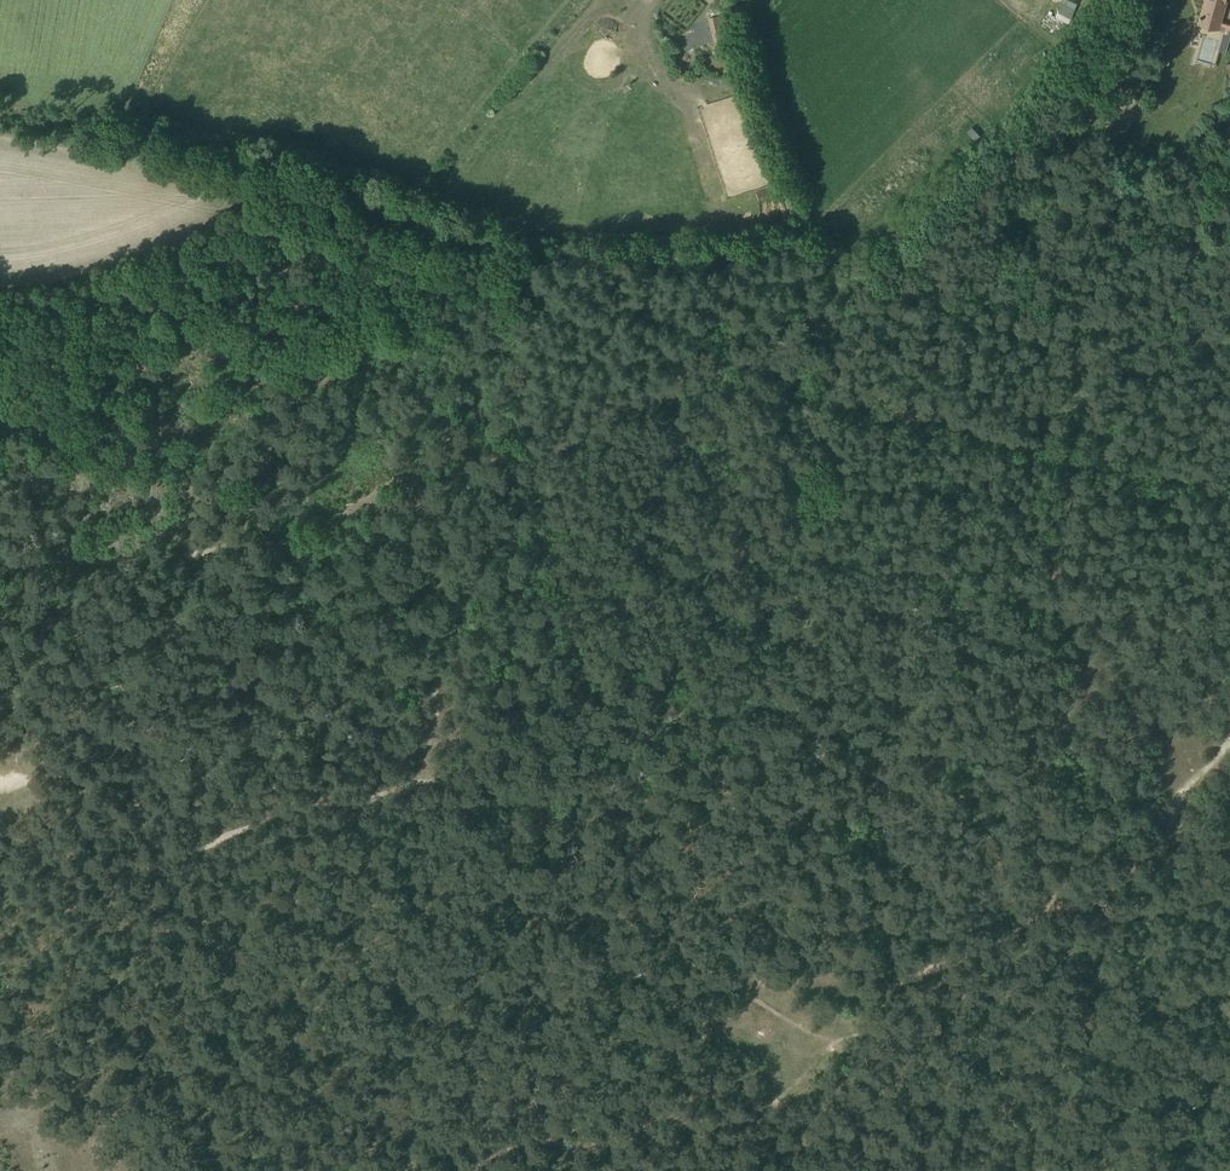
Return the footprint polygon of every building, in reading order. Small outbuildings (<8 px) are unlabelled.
[(1198,24),(1218,29),(1220,23),(1226,3),(1224,2),(1225,0),(1205,0),(1198,24)] [(718,23),(713,32),(720,37),(726,28),(718,23)] [(1209,39),(1203,62),(1218,66),(1224,42),(1209,39)] [(978,128),(985,136),(990,132),(982,124),(978,128)]
